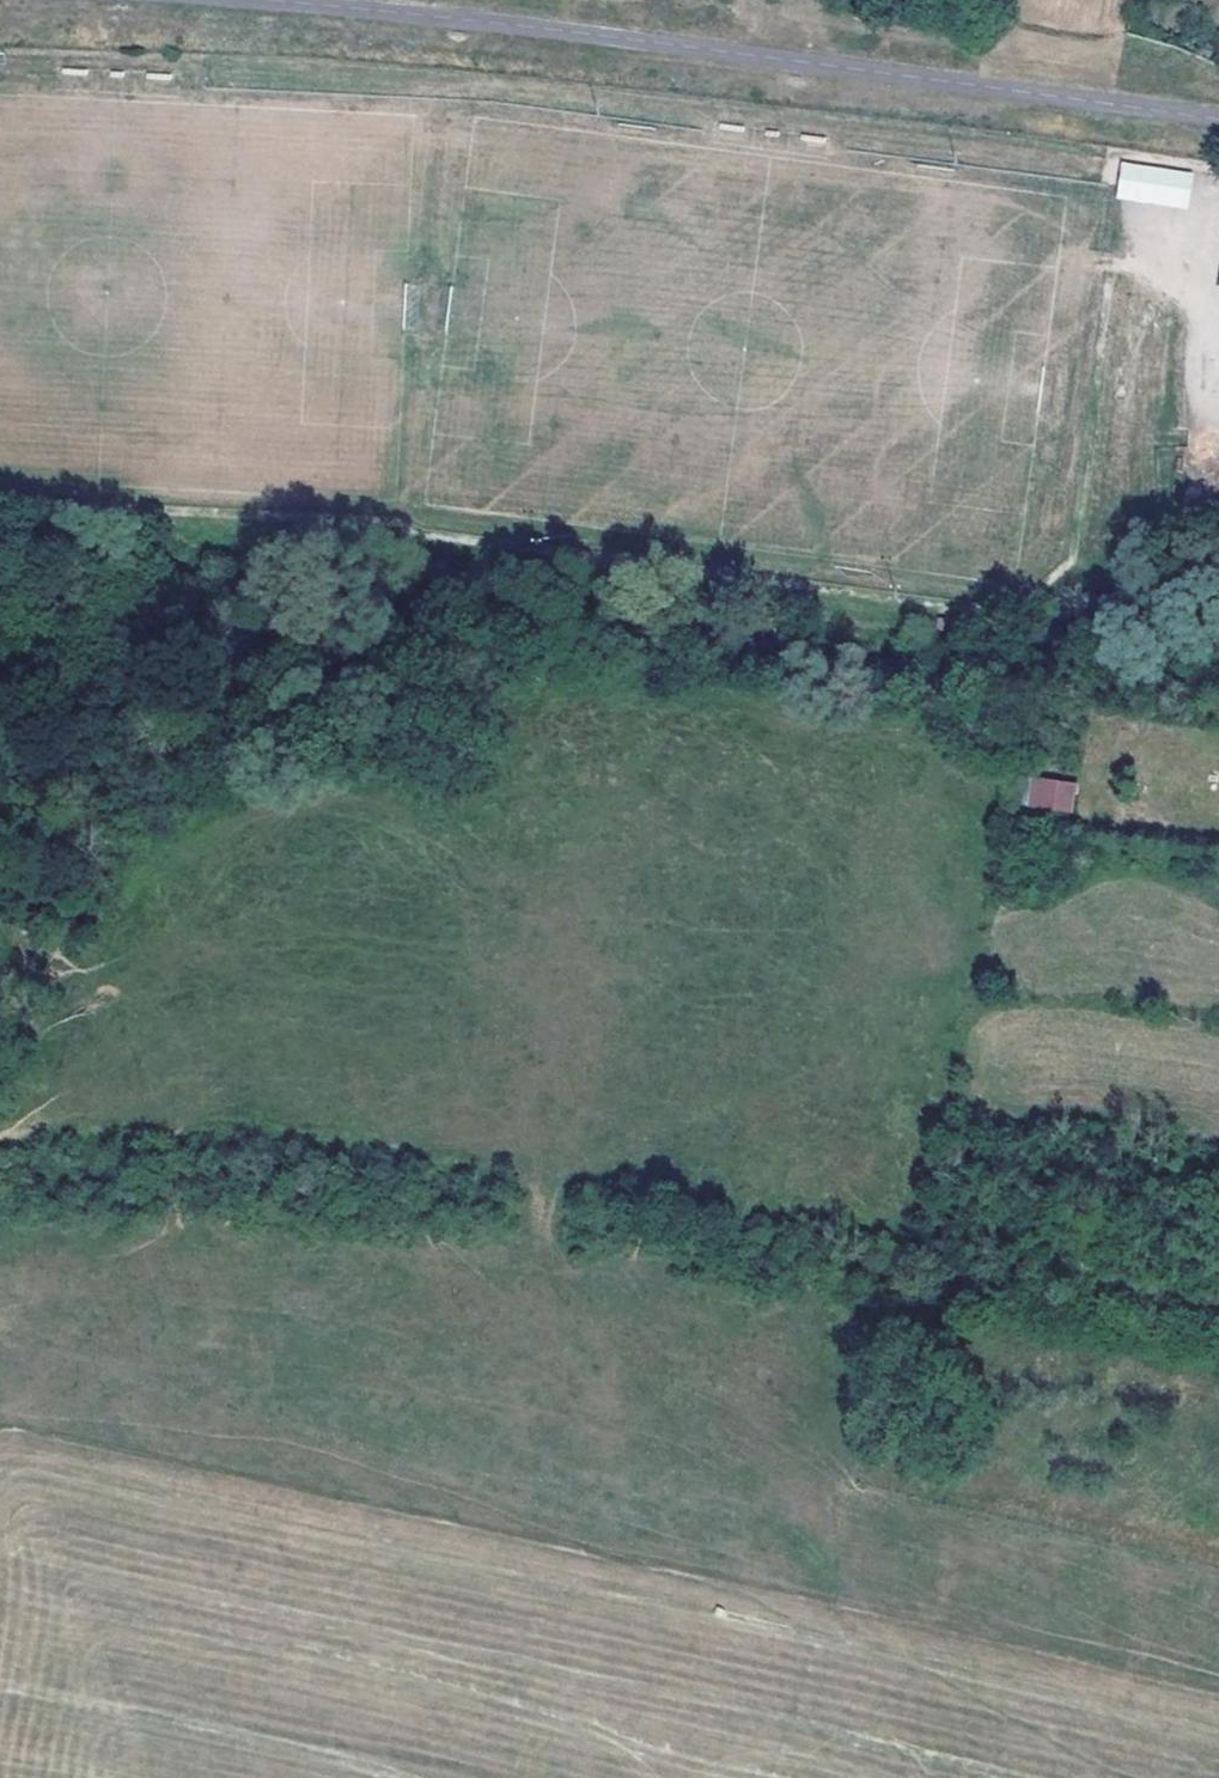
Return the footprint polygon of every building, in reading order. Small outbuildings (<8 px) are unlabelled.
[(1116,201),(1190,206),(1193,169),(1119,164),(1116,201)] [(1035,779),(1022,779),(1019,803),(1032,804),(1035,781),(1035,779)] [(1072,787),(1035,781),(1032,804),(1032,806),(1069,812),(1072,787)]
